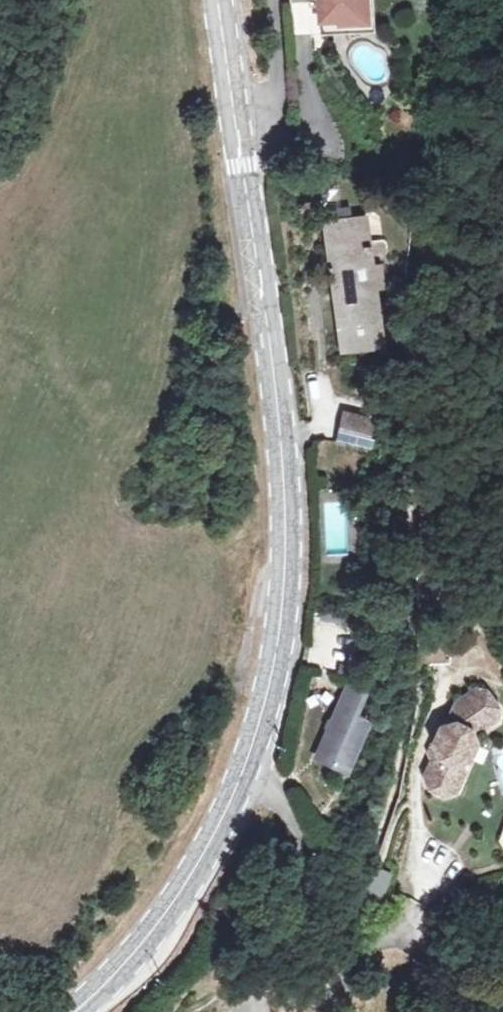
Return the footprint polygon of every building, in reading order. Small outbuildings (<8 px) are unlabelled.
[(296,11),(310,11),(312,18),(322,17),(322,0),(296,0),(296,11)] [(322,17),(322,28),(323,31),(368,30),(368,0),(322,0),(322,17)] [(321,219),(321,230),(350,227),(348,215),(321,219)] [(361,225),(350,227),(321,230),(337,351),(378,345),(361,225)] [(332,454),(360,462),(368,433),(341,426),(332,454)] [(343,508),(354,507),(353,494),(342,495),(343,508)] [(455,775),(463,755),(460,747),(471,720),(491,708),(495,694),(480,673),(470,672),(452,683),(446,697),(448,702),(447,704),(437,708),(432,723),(436,734),(432,743),(427,744),(422,757),(428,771),(443,779),(455,775)] [(338,700),(304,770),(333,784),(355,738),(340,730),(351,707),(338,700)] [(368,892),(384,897),(393,873),(377,868),(368,892)]
